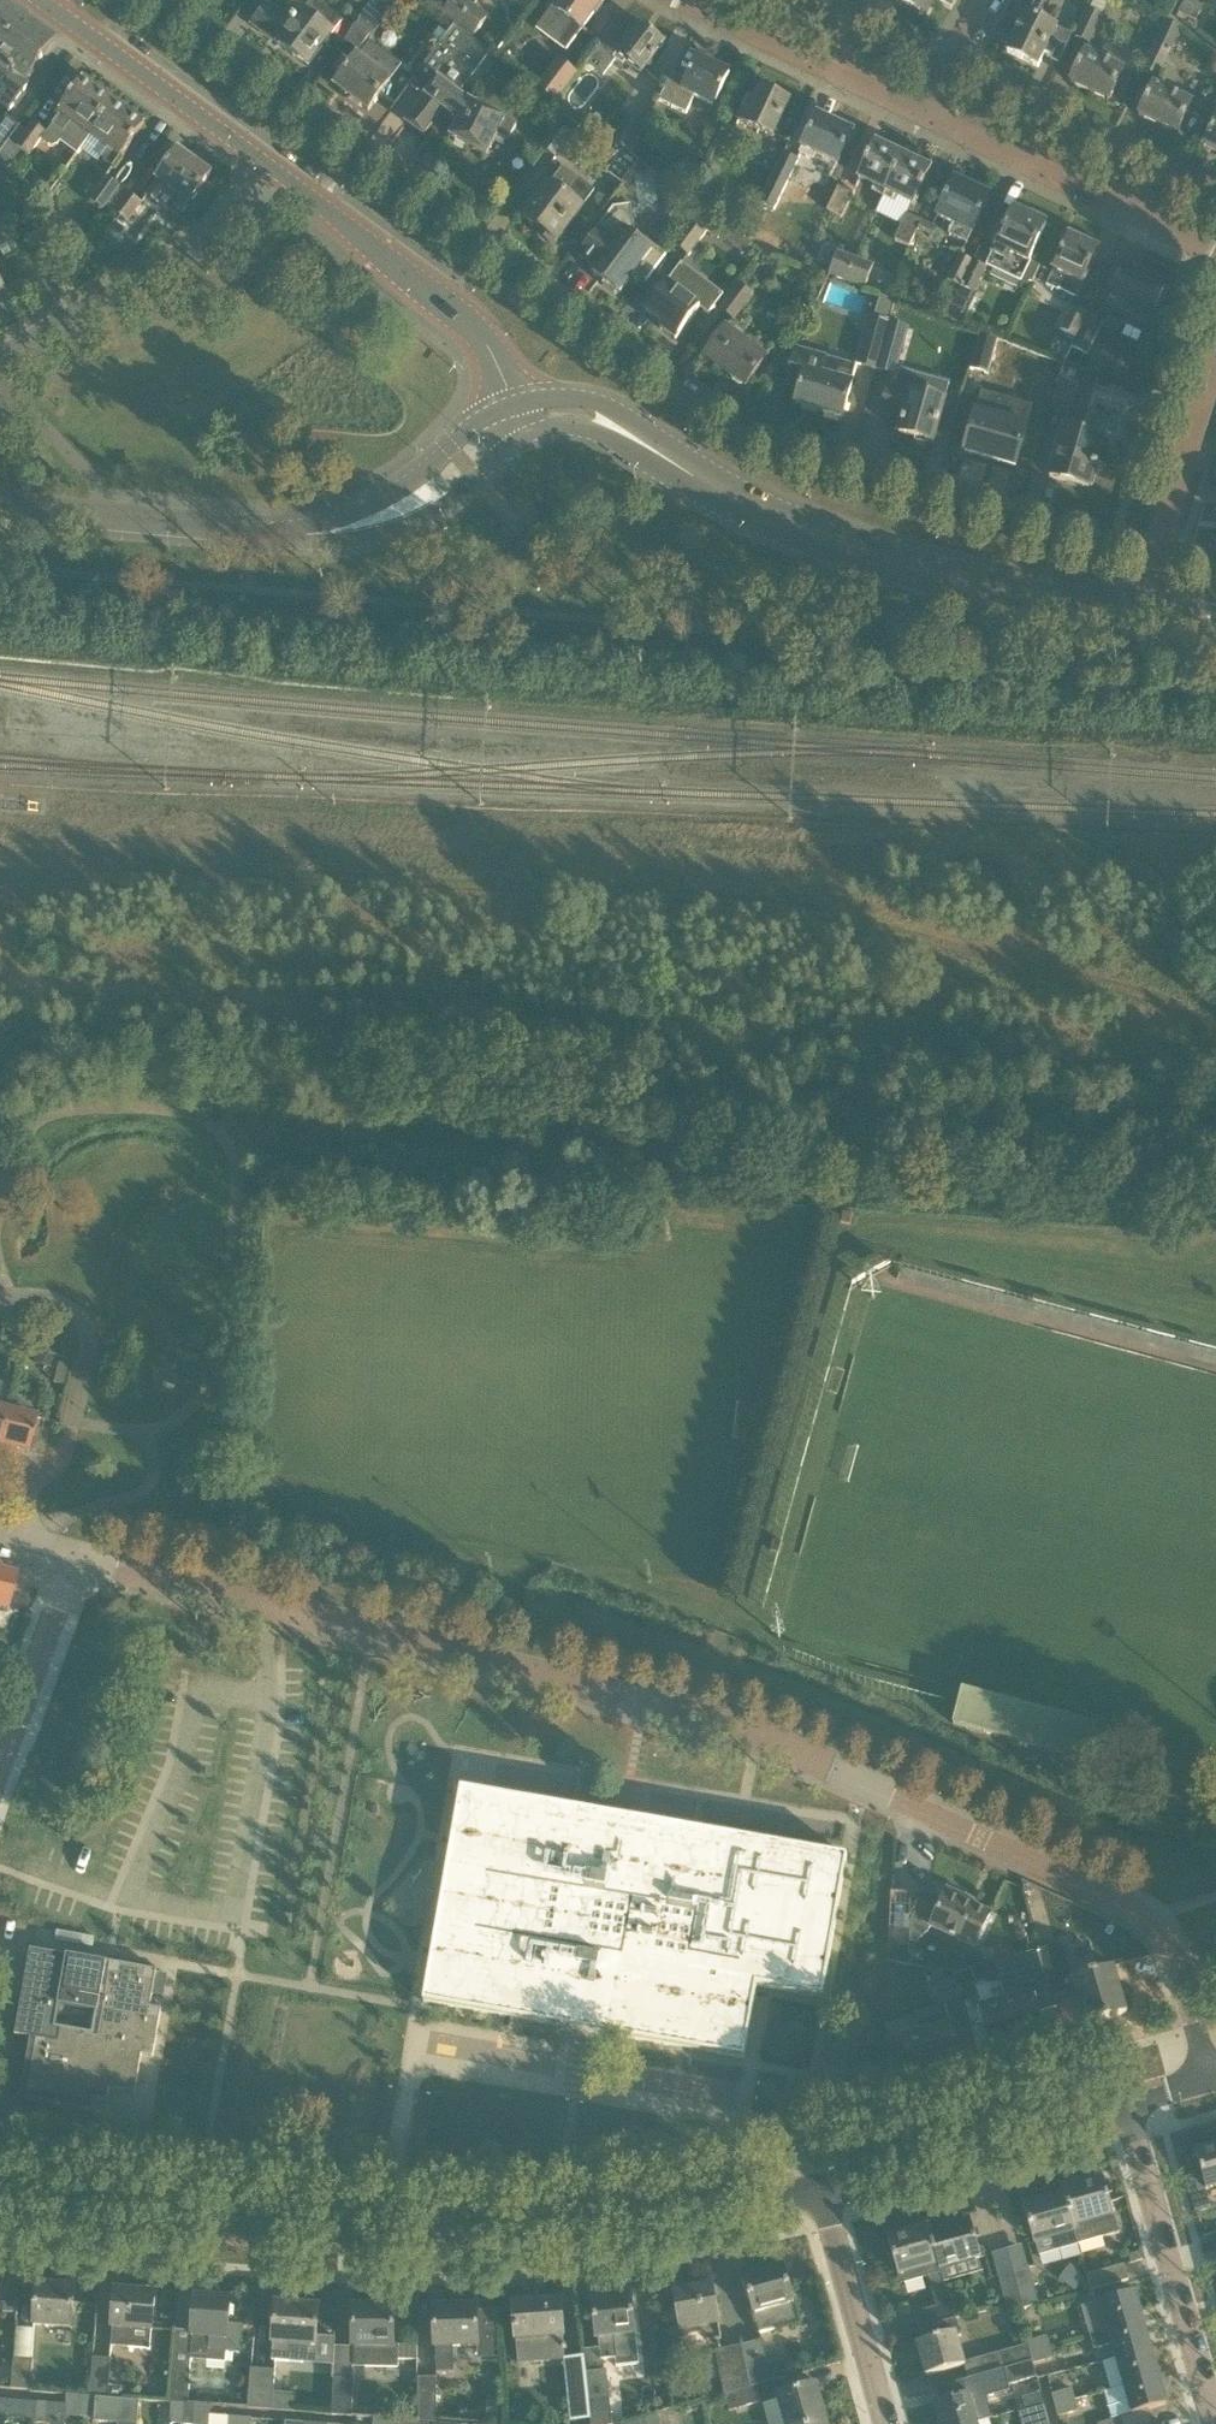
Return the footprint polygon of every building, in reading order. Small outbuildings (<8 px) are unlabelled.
[(265,8),(252,25),(309,67),(341,21),(312,0),(296,21),(269,1),(265,8)] [(370,42),(400,0),(374,0),(360,20),(345,40),(360,51),(356,56),(355,56),(346,69),(348,70),(336,86),(368,111),(390,81),(402,65),(370,42)] [(454,26),(457,28),(474,4),(469,0),(452,0),(441,15),(454,26)] [(544,20),(536,30),(566,52),(582,30),(594,14),(597,14),(603,5),(602,3),(604,0),(559,0),(544,20)] [(933,0),(898,0),(911,6),(910,7),(922,13),(923,12),(926,14),(933,0)] [(1049,5),(1037,0),(1029,15),(1026,14),(1007,52),(1038,67),(1044,55),(1058,62),(1070,36),(1056,29),(1041,21),(1049,5)] [(1178,12),(1196,21),(1202,7),(1188,0),(1184,0),(1178,12)] [(24,19),(13,11),(8,9),(0,3),(0,53),(24,19)] [(474,4),(457,28),(472,38),(489,15),(474,4)] [(1104,17),(1088,8),(1073,35),(1090,44),(1104,17)] [(613,60),(616,56),(642,75),(666,43),(640,24),(639,25),(623,13),(586,63),(604,76),(615,61),(613,60)] [(24,19),(0,53),(0,84),(1,85),(0,87),(0,88),(3,90),(0,94),(0,105),(9,111),(30,82),(28,80),(55,43),(38,31),(35,27),(24,19)] [(1159,77),(1181,29),(1165,22),(1143,69),(1159,77)] [(472,38),(457,28),(454,26),(410,85),(425,96),(439,79),(455,91),(461,84),(465,87),(491,53),(472,38)] [(1109,43),(1100,60),(1085,53),(1070,83),(1109,102),(1121,75),(1128,79),(1139,57),(1109,43)] [(536,87),(556,102),(557,101),(579,73),(558,58),(536,87)] [(698,58),(687,81),(673,74),(659,101),(686,114),(694,97),(714,106),(729,73),(725,71),(724,67),(716,63),(712,65),(698,58)] [(439,79),(425,96),(405,123),(423,136),(443,110),(458,121),(450,138),(486,157),(498,134),(508,139),(516,125),(469,101),(460,94),(465,87),(461,84),(455,91),(439,79)] [(81,150),(115,104),(111,101),(112,100),(101,91),(100,92),(83,80),(59,112),(61,114),(47,133),(32,122),(26,131),(19,126),(0,153),(0,161),(8,167),(12,162),(13,163),(22,150),(30,155),(41,139),(48,145),(53,147),(59,144),(61,141),(77,154),(80,150),(81,150)] [(1153,86),(1139,116),(1177,134),(1192,104),(1153,86)] [(756,102),(749,99),(738,121),(772,136),(789,101),(762,89),(756,102)] [(97,162),(100,159),(113,168),(120,158),(122,159),(146,126),(128,113),(129,112),(118,104),(117,105),(115,104),(81,150),(97,162)] [(570,110),(559,125),(559,126),(542,149),(557,160),(575,136),(573,135),(584,120),(570,110)] [(631,154),(631,155),(632,155),(640,139),(646,126),(622,113),(609,138),(631,154)] [(801,154),(801,155),(814,159),(816,155),(838,165),(853,132),(847,129),(848,126),(836,121),(835,123),(818,115),(801,154)] [(19,126),(6,116),(0,125),(0,153),(19,126)] [(1204,147),(1215,153),(1215,122),(1204,147)] [(718,139),(735,148),(743,133),(725,124),(718,139)] [(884,197),(903,156),(875,142),(858,179),(875,187),(873,191),(884,197)] [(160,202),(180,217),(211,174),(178,150),(146,195),(158,204),(160,202)] [(774,210),(796,160),(784,154),(760,204),(774,210)] [(931,169),(903,156),(884,197),(894,201),(896,197),(914,206),(931,169)] [(562,167),(550,183),(523,219),(538,230),(535,234),(553,247),(583,207),(581,206),(593,190),(562,167)] [(107,207),(113,212),(128,192),(127,192),(126,193),(120,189),(121,187),(106,176),(88,199),(104,211),(107,207)] [(936,216),(954,224),(949,235),(967,244),(973,233),(989,197),(954,180),(936,216)] [(853,194),(838,187),(826,210),(842,218),(853,194)] [(128,192),(113,212),(127,222),(142,203),(128,192)] [(616,290),(620,293),(635,274),(646,282),(666,255),(665,254),(662,258),(624,230),(626,228),(634,227),(631,204),(613,207),(597,228),(599,230),(579,256),(594,267),(591,271),(606,282),(603,285),(614,293),(616,290)] [(703,206),(685,230),(674,246),(688,257),(708,231),(718,239),(728,225),(703,206)] [(1032,284),(1040,267),(1029,262),(1046,224),(1014,209),(986,266),(1027,286),(1029,282),(1032,284)] [(907,215),(894,240),(909,247),(915,234),(916,235),(923,221),(922,220),(921,222),(907,215)] [(923,221),(916,235),(931,242),(938,228),(923,221)] [(1058,291),(1059,288),(1076,296),(1082,283),(1083,284),(1099,249),(1093,246),(1094,244),(1086,240),(1085,242),(1069,235),(1059,258),(1056,257),(1051,267),(1054,268),(1046,285),(1058,291)] [(847,282),(856,257),(837,251),(828,275),(847,282)] [(960,287),(973,260),(960,254),(947,281),(960,287)] [(856,257),(847,282),(865,288),(874,264),(856,257)] [(960,287),(975,294),(987,267),(973,260),(960,287)] [(1116,311),(1124,315),(1146,325),(1152,311),(1153,311),(1165,286),(1139,274),(1142,269),(1125,262),(1111,290),(1112,290),(1104,307),(1115,312),(1116,311)] [(700,307),(680,293),(694,274),(695,273),(682,263),(645,311),(678,336),(700,307)] [(720,309),(734,320),(753,294),(739,284),(728,299),(727,299),(720,309)] [(855,365),(876,371),(890,323),(889,322),(895,301),(880,295),(873,318),(869,317),(855,365)] [(1076,338),(1087,315),(1071,307),(1060,330),(1076,338)] [(1087,315),(1076,338),(1072,347),(1087,354),(1102,322),(1087,315)] [(909,328),(890,323),(876,371),(895,376),(909,328)] [(727,329),(705,357),(732,377),(732,380),(740,386),(742,385),(745,386),(770,353),(753,340),(748,346),(727,329)] [(980,333),(970,369),(988,374),(998,338),(980,333)] [(827,357),(796,348),(787,378),(801,382),(795,404),(825,412),(824,414),(840,419),(840,417),(842,417),(856,370),(826,361),(827,357)] [(1070,404),(1059,444),(1049,477),(1089,488),(1094,469),(1098,470),(1106,441),(1082,434),(1090,406),(1089,405),(1097,376),(1084,372),(1085,369),(1064,363),(1054,399),(1070,404)] [(889,385),(881,413),(903,419),(899,433),(915,438),(914,442),(926,445),(927,441),(933,443),(945,401),(889,385)] [(1015,467),(1022,443),(1027,424),(1032,406),(982,391),(964,452),(1015,467)] [(4,1341),(10,1318),(0,1316),(0,1340),(4,1341)] [(5,1410),(11,1385),(0,1382),(0,1430),(5,1410)] [(8,1451),(9,1448),(27,1452),(36,1418),(5,1410),(0,1430),(0,1449),(8,1451)] [(16,1576),(0,1572),(0,1607),(7,1609),(11,1593),(16,1576)] [(1107,1764),(1118,1724),(977,1683),(966,1723),(1107,1764)] [(822,1997),(847,1857),(647,1822),(645,1835),(575,1823),(577,1810),(462,1789),(424,2002),(540,2022),(542,2009),(635,2025),(632,2039),(744,2058),(756,1985),(822,1997)] [(934,1918),(930,1925),(975,1946),(990,1913),(964,1901),(966,1898),(947,1889),(941,1902),(923,1892),(915,1909),(934,1918)] [(909,1965),(909,1930),(889,1929),(888,1960),(909,1965)] [(62,1931),(58,1946),(91,1953),(94,1938),(62,1931)] [(1049,1979),(1055,1998),(1075,1992),(1084,2024),(1126,2012),(1113,1966),(1072,1978),(1062,1943),(1040,1949),(1049,1979)] [(1057,2007),(1055,1998),(1049,1979),(1040,1949),(971,1968),(975,1982),(999,1976),(1006,2001),(982,2008),(978,1997),(963,2001),(972,2029),(985,2025),(992,2050),(1043,2036),(1036,2013),(1057,2007)] [(108,2088),(133,2093),(151,2004),(138,2003),(146,1969),(54,1953),(52,1962),(34,1958),(21,2034),(15,2033),(15,2034),(36,2038),(26,2091),(64,2098),(65,2093),(108,2101),(108,2088)] [(940,2008),(945,2007),(962,2002),(954,1973),(929,1968),(940,2007),(940,2008)] [(918,2030),(917,2030),(903,2034),(904,2038),(902,2038),(911,2072),(960,2058),(950,2024),(945,2007),(940,2008),(940,2007),(914,2014),(918,2030)] [(1197,2153),(1197,2152),(1196,2152),(1206,2189),(1215,2186),(1215,2148),(1197,2153)] [(1072,2226),(1073,2226),(1092,2220),(1096,2236),(1117,2230),(1103,2178),(1102,2179),(1102,2180),(1064,2190),(1063,2189),(1062,2190),(1063,2196),(1064,2195),(1072,2226)] [(1073,2226),(1072,2226),(1064,2195),(1063,2196),(1025,2207),(1025,2206),(1023,2206),(1034,2242),(1038,2255),(1078,2244),(1073,2226)] [(969,2222),(956,2226),(955,2221),(929,2228),(929,2227),(940,2268),(981,2257),(970,2221),(969,2221),(969,2222)] [(940,2268),(929,2227),(928,2227),(928,2228),(889,2239),(889,2238),(888,2239),(898,2275),(901,2283),(941,2272),(940,2268)] [(1059,2279),(1075,2291),(1086,2276),(1070,2264),(1059,2279)] [(1087,2275),(1088,2281),(1091,2289),(1091,2290),(1128,2280),(1124,2264),(1087,2275)] [(744,2277),(755,2314),(760,2333),(799,2322),(783,2266),(744,2277)] [(1028,2267),(1013,2271),(1023,2308),(1035,2304),(1038,2303),(1028,2267)] [(1013,2271),(997,2276),(1008,2313),(1023,2308),(1013,2271)] [(673,2287),(679,2320),(681,2331),(705,2326),(707,2341),(722,2338),(711,2281),(673,2287)] [(72,2327),(73,2302),(74,2287),(36,2284),(33,2325),(72,2327)] [(111,2347),(129,2349),(130,2329),(152,2330),(155,2294),(152,2293),(152,2288),(136,2286),(136,2292),(115,2290),(111,2347)] [(1086,2322),(1090,2335),(1143,2321),(1135,2292),(1091,2304),(1095,2319),(1086,2322)] [(584,2356),(591,2418),(591,2423),(613,2423),(612,2414),(607,2370),(605,2370),(604,2360),(617,2359),(614,2335),(635,2333),(631,2293),(591,2298),(596,2337),(600,2337),(601,2349),(583,2351),(584,2356)] [(195,2297),(190,2354),(209,2356),(209,2348),(239,2350),(241,2324),(229,2323),(231,2299),(195,2297)] [(566,2358),(563,2337),(561,2301),(514,2304),(517,2340),(520,2363),(563,2360),(563,2358),(566,2358)] [(958,2318),(957,2317),(953,2302),(915,2312),(919,2329),(958,2318)] [(271,2360),(292,2362),(294,2343),(316,2345),(319,2307),(276,2303),(271,2360)] [(500,2357),(498,2327),(497,2310),(495,2310),(477,2311),(477,2306),(434,2307),(435,2347),(436,2346),(437,2372),(455,2371),(454,2345),(477,2345),(477,2352),(498,2351),(499,2358),(500,2357)] [(355,2346),(355,2365),(398,2365),(398,2345),(393,2345),(394,2308),(353,2307),(353,2346),(355,2346)] [(919,2329),(923,2341),(917,2343),(926,2376),(966,2365),(958,2336),(963,2335),(958,2318),(919,2329)] [(1150,2348),(1143,2321),(1090,2335),(1094,2349),(1112,2344),(1116,2358),(1150,2348)] [(34,2357),(35,2326),(18,2326),(17,2356),(34,2357)] [(1051,2348),(1048,2336),(1028,2341),(1031,2353),(1051,2348)] [(742,2345),(751,2387),(755,2386),(788,2378),(783,2360),(768,2363),(762,2340),(742,2345)] [(999,2352),(1004,2370),(1032,2362),(1027,2344),(999,2352)] [(715,2350),(724,2395),(751,2387),(742,2345),(715,2350)] [(1051,2348),(1031,2353),(1034,2363),(1054,2358),(1051,2348)] [(1158,2376),(1150,2348),(1116,2358),(1124,2385),(1158,2376)] [(570,2421),(591,2418),(584,2356),(566,2358),(563,2358),(563,2360),(570,2421)] [(11,2388),(31,2390),(33,2359),(13,2357),(11,2388)] [(99,2397),(107,2398),(109,2385),(111,2358),(92,2357),(90,2396),(99,2397)] [(1004,2370),(1008,2385),(1036,2376),(1032,2362),(1004,2370)] [(276,2370),(251,2368),(248,2408),(294,2411),(296,2393),(274,2392),(276,2370)] [(171,2402),(183,2403),(187,2404),(190,2371),(172,2369),(169,2402),(171,2402)] [(1166,2404),(1158,2376),(1124,2385),(1132,2413),(1166,2404)] [(351,2416),(352,2378),(333,2377),(332,2414),(351,2416)] [(436,2377),(418,2377),(418,2420),(437,2422),(436,2377)] [(785,2423),(822,2423),(827,2423),(816,2384),(777,2395),(785,2423)] [(751,2387),(724,2395),(728,2411),(759,2403),(755,2386),(751,2387)] [(1054,2406),(1075,2400),(1072,2388),(1051,2394),(1054,2406)] [(1025,2408),(1044,2403),(1041,2391),(1021,2397),(1025,2408)] [(940,2423),(971,2423),(977,2423),(977,2422),(969,2393),(934,2403),(940,2423)] [(99,2397),(90,2396),(66,2394),(66,2404),(65,2415),(98,2417),(99,2397)] [(138,2402),(107,2398),(99,2397),(98,2417),(136,2421),(138,2402)] [(1078,2411),(1075,2400),(1054,2406),(1057,2417),(1078,2411)] [(37,2402),(26,2401),(24,2422),(36,2423),(37,2402)] [(49,2402),(37,2402),(36,2423),(47,2423),(49,2402)] [(169,2422),(181,2423),(183,2403),(171,2402),(169,2422)] [(57,2403),(55,2423),(64,2423),(65,2415),(66,2404),(57,2403)] [(194,2404),(187,2404),(183,2403),(181,2423),(187,2423),(193,2423),(194,2404)] [(1029,2423),(1050,2423),(1044,2403),(1025,2408),(1029,2423)] [(657,2413),(646,2416),(648,2423),(660,2423),(657,2413)] [(240,2417),(228,2416),(227,2423),(239,2423),(240,2417)] [(646,2416),(617,2423),(648,2423),(646,2416)]
